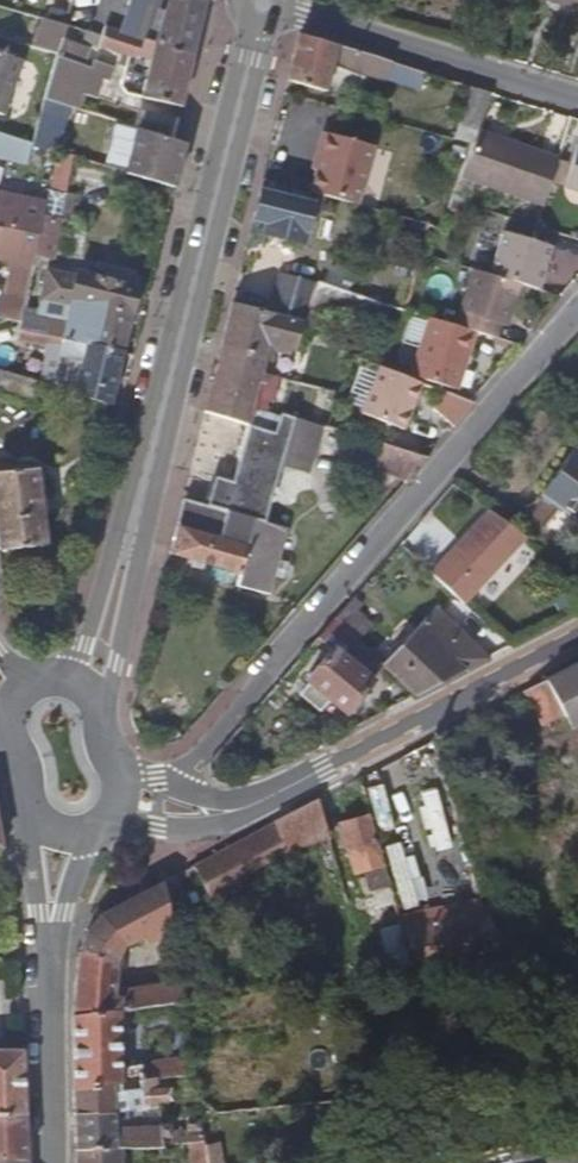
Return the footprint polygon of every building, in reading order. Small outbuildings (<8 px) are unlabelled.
[(123,37),(158,48),(173,0),(134,0),(123,37)] [(190,59),(207,0),(173,0),(158,48),(190,59)] [(30,47),(58,52),(62,22),(35,17),(30,47)] [(90,60),(97,34),(65,26),(58,52),(90,60)] [(104,39),(97,37),(93,52),(100,54),(102,47),(137,60),(139,57),(155,62),(143,99),(143,100),(176,108),(190,59),(158,48),(123,37),(107,31),(104,39)] [(323,91),(328,72),(336,45),(298,34),(286,81),(323,91)] [(328,72),(366,84),(375,57),(336,45),(328,72)] [(21,60),(0,53),(0,116),(1,116),(21,60)] [(380,89),(389,61),(375,57),(366,84),(380,89)] [(88,71),(58,60),(45,103),(70,110),(76,112),(88,71)] [(70,110),(45,103),(33,146),(57,153),(70,110)] [(185,144),(138,131),(126,174),(174,189),(185,144)] [(320,154),(310,192),(356,204),(373,144),(322,131),(316,153),(320,154)] [(538,205),(553,156),(476,132),(470,144),(457,181),(474,186),(538,205)] [(573,142),(560,187),(577,193),(577,143),(573,142)] [(468,209),(474,186),(457,181),(450,203),(468,209)] [(49,189),(47,203),(44,216),(62,220),(62,217),(68,192),(49,189)] [(310,205),(259,190),(251,221),(266,226),(263,236),(299,247),(310,205)] [(40,235),(36,256),(53,260),(62,220),(44,216),(47,203),(0,194),(0,226),(40,235)] [(32,269),(36,256),(40,235),(0,226),(0,262),(32,269)] [(486,273),(535,286),(545,241),(497,230),(486,273)] [(120,356),(133,359),(136,345),(124,341),(136,289),(76,275),(63,331),(61,340),(120,356)] [(304,323),(230,302),(214,368),(251,377),(259,344),(349,368),(359,337),(304,323)] [(61,391),(108,406),(120,356),(61,340),(63,331),(20,321),(16,338),(60,348),(57,357),(69,359),(61,391)] [(30,382),(34,383),(37,371),(1,360),(0,364),(0,373),(2,374),(30,382)] [(251,377),(214,368),(203,412),(247,426),(268,433),(273,417),(255,411),(263,380),(251,377)] [(0,383),(0,396),(25,404),(30,382),(2,374),(0,383)] [(418,424),(429,384),(394,374),(383,412),(418,424)] [(463,411),(474,397),(470,395),(447,389),(443,404),(463,411)] [(306,412),(303,421),(330,430),(335,411),(316,405),(314,414),(306,412)] [(289,415),(274,413),(273,417),(268,433),(247,426),(231,482),(214,476),(205,505),(181,499),(175,527),(246,547),(252,519),(259,521),(289,415)] [(562,442),(531,485),(577,519),(577,454),(562,442)] [(403,480),(423,457),(379,444),(372,470),(403,480)] [(38,549),(28,472),(0,475),(0,553),(38,549)] [(527,539),(486,508),(427,570),(464,606),(527,539)] [(246,547),(175,527),(167,556),(239,576),(235,591),(268,596),(280,527),(259,521),(252,519),(246,547)] [(333,616),(339,622),(357,600),(351,594),(333,616)] [(415,697),(485,661),(469,645),(475,640),(463,628),(458,633),(431,608),(380,660),(385,666),(415,697)] [(385,666),(380,660),(339,622),(333,616),(315,636),(331,649),(305,679),(345,712),(385,666)] [(542,682),(563,721),(568,729),(577,723),(577,663),(542,682)] [(542,682),(521,692),(539,723),(563,721),(542,682)] [(379,838),(393,835),(384,780),(369,782),(379,838)] [(299,847),(290,812),(272,821),(280,854),(299,847)] [(366,893),(389,887),(367,816),(338,825),(355,881),(362,880),(366,893)] [(272,821),(190,865),(207,898),(281,859),(280,854),(272,821)] [(426,903),(409,841),(388,847),(405,909),(426,903)] [(161,881),(95,916),(84,930),(75,953),(70,1017),(114,1011),(178,1002),(175,982),(121,991),(120,980),(111,981),(113,958),(119,950),(166,922),(161,881)] [(414,973),(495,957),(481,911),(401,928),(414,973)] [(114,1011),(70,1017),(71,1088),(118,1083),(120,1089),(137,1088),(138,1080),(161,1078),(190,1074),(187,1059),(117,1068),(114,1011)] [(23,1115),(21,1051),(0,1051),(0,1116),(23,1115)] [(118,1083),(71,1088),(71,1114),(111,1112),(110,1103),(139,1102),(143,1105),(164,1103),(161,1078),(138,1080),(137,1088),(120,1089),(118,1083)] [(111,1112),(71,1114),(71,1150),(120,1148),(184,1144),(201,1143),(199,1131),(166,1133),(165,1127),(112,1129),(111,1112)] [(23,1115),(0,1116),(0,1158),(25,1161),(23,1115)] [(184,1144),(187,1162),(204,1162),(201,1143),(184,1144)] [(71,1150),(71,1162),(121,1162),(120,1148),(71,1150)]
